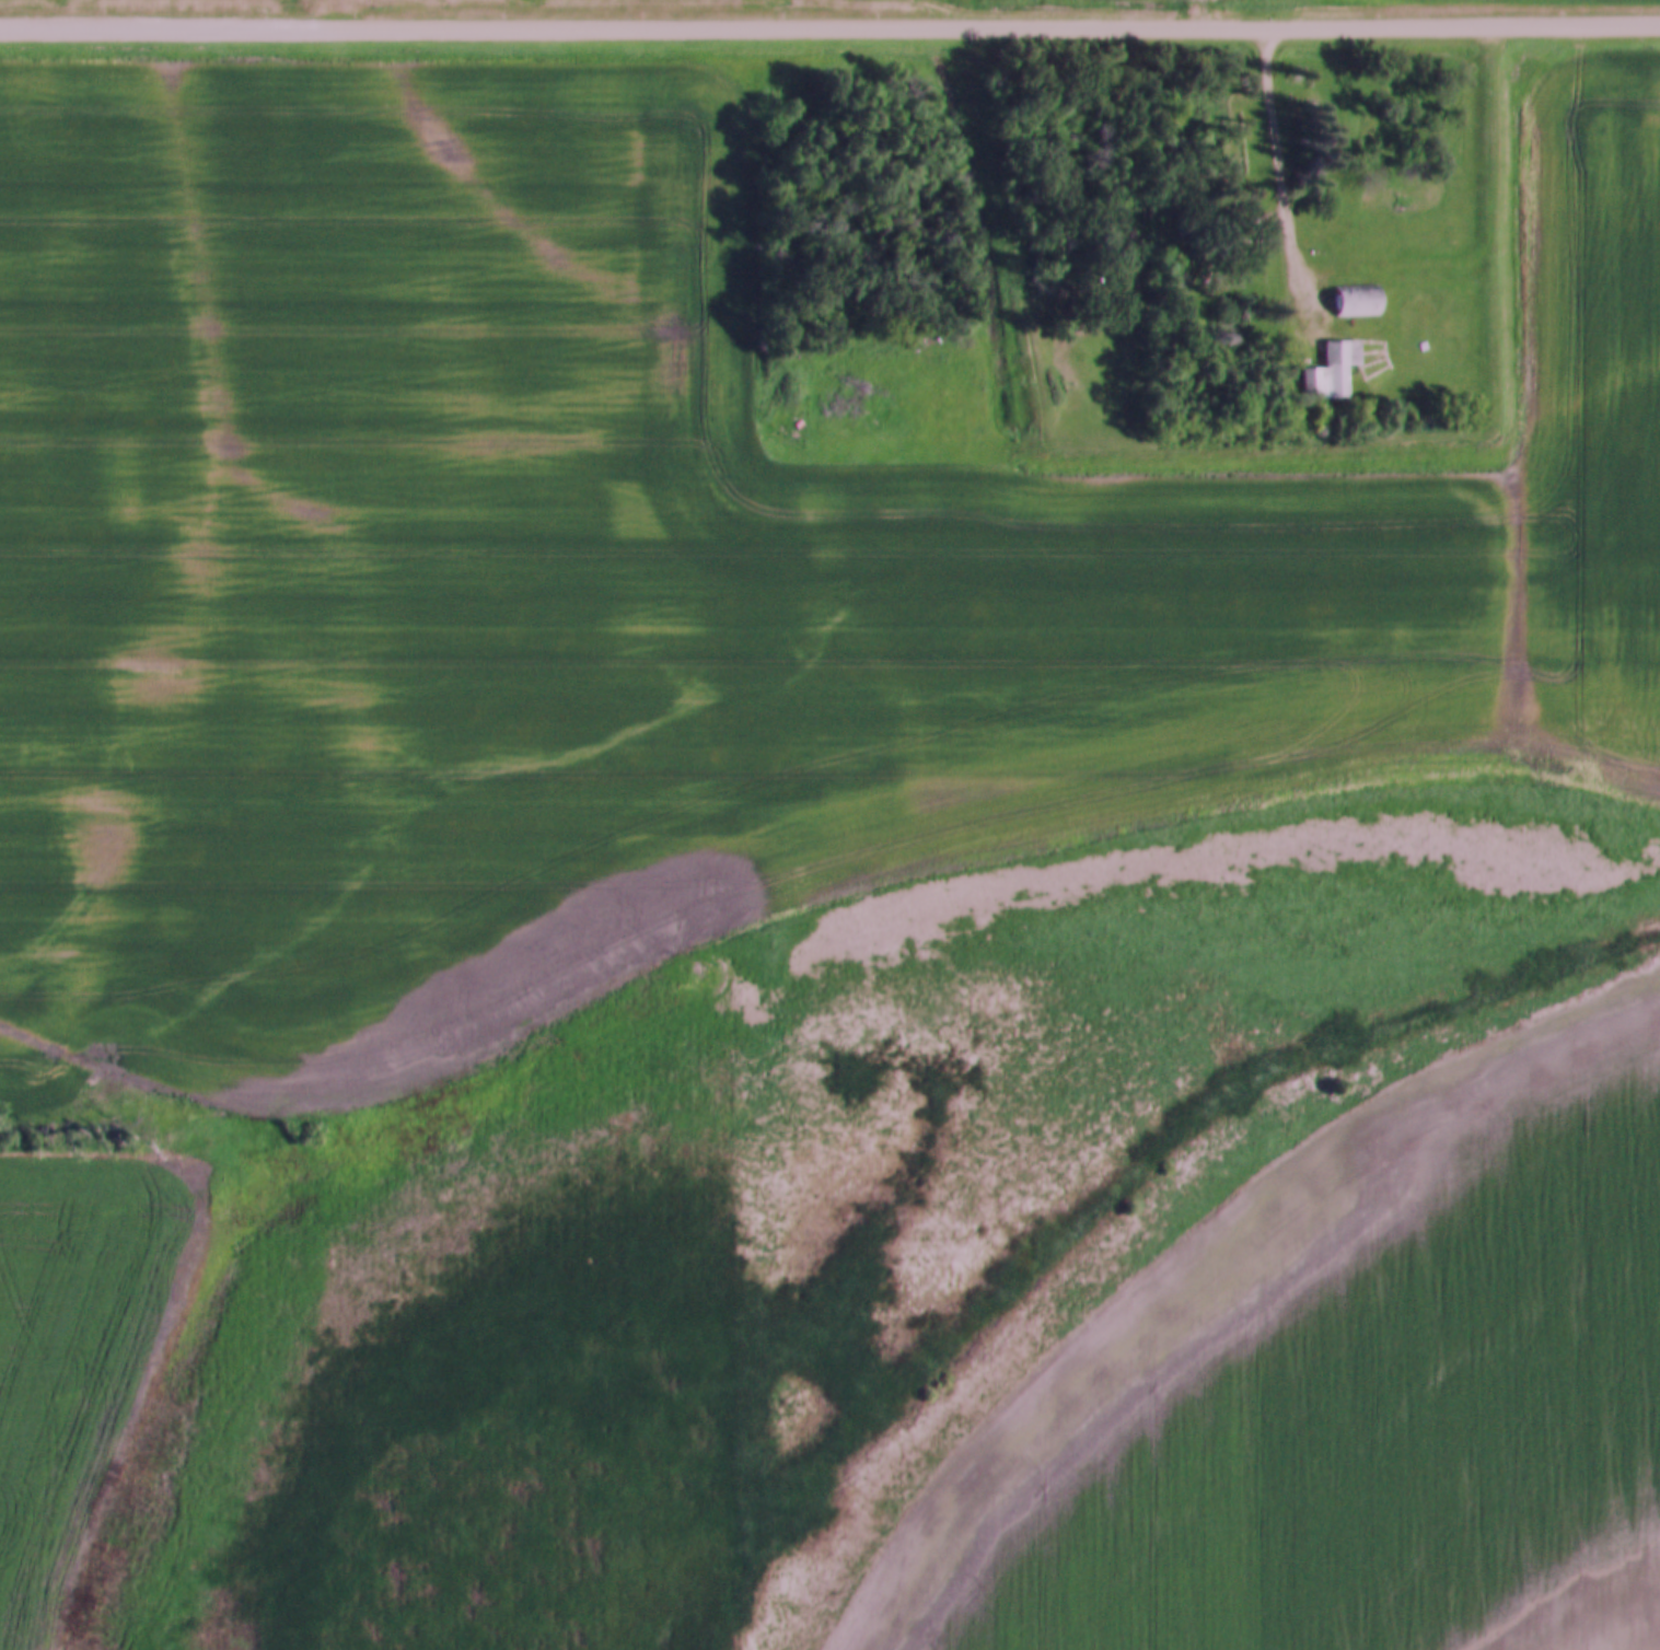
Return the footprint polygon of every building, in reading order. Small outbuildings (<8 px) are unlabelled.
[(1331,291),(1373,289),(1374,313),(1332,315),(1331,291)] [(1415,341),(1423,339),(1425,346),(1418,348),(1415,341)] [(1320,340),(1357,340),(1357,363),(1344,364),(1344,398),(1299,398),(1299,367),(1320,367),(1320,340)]
